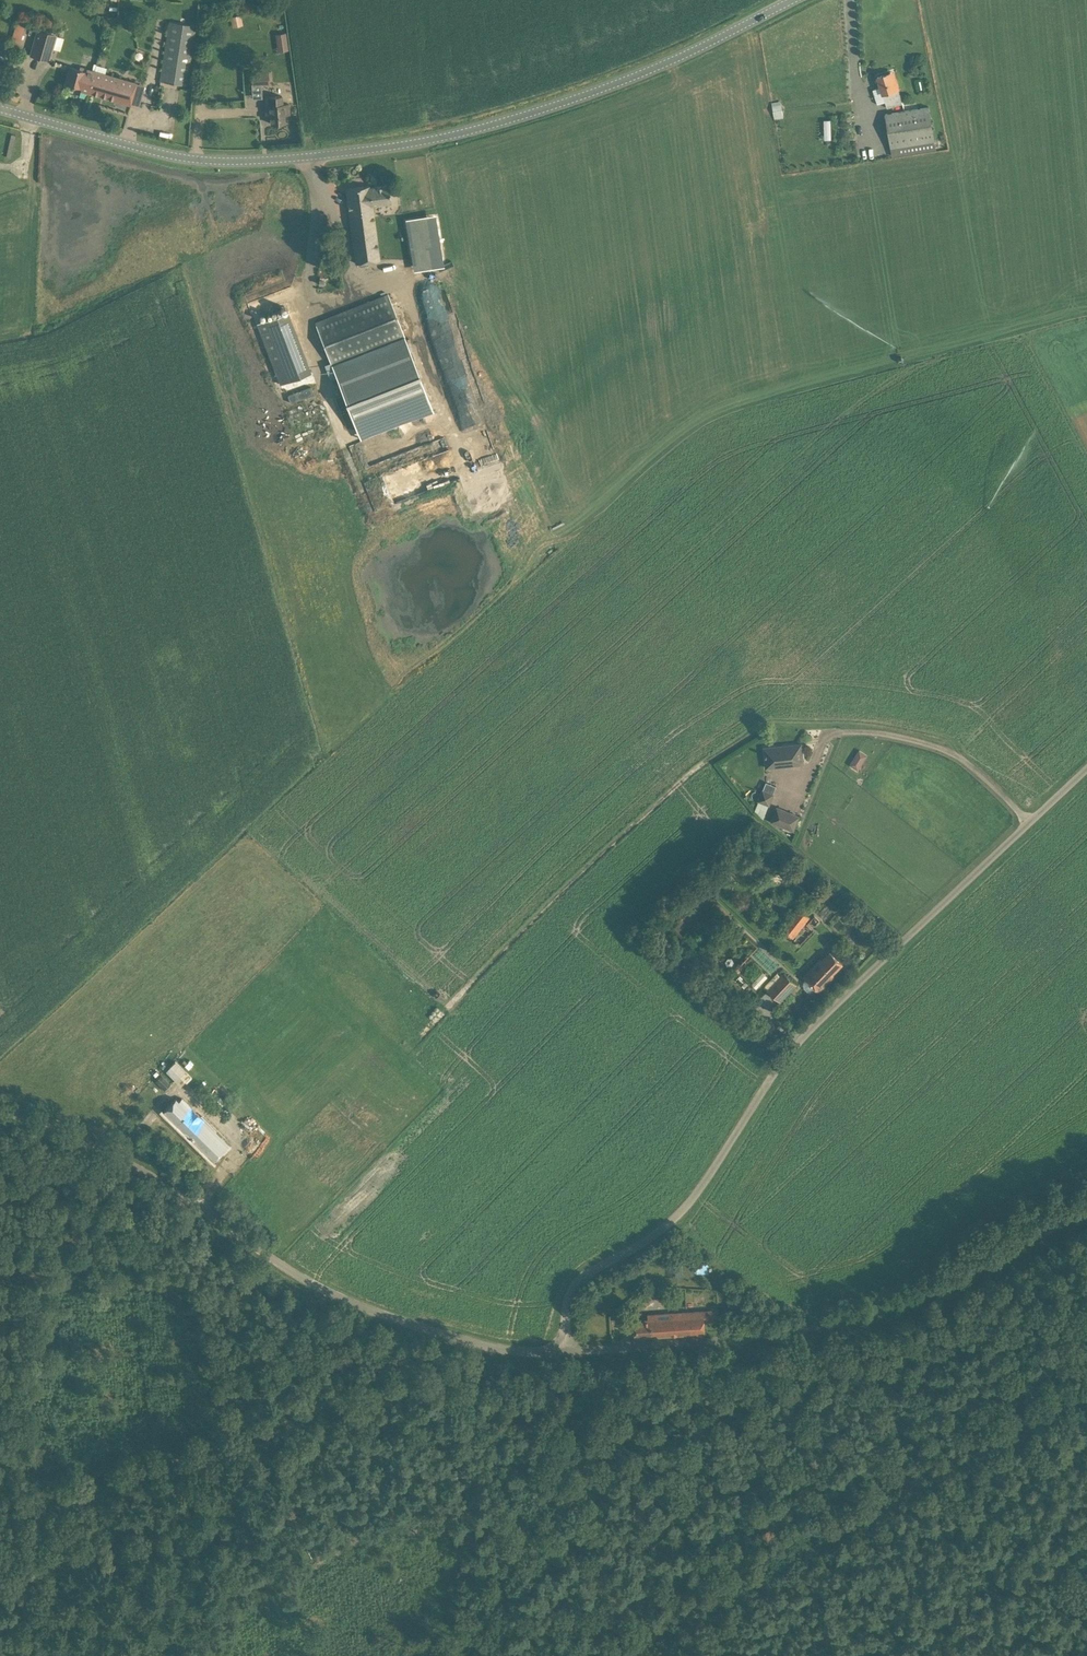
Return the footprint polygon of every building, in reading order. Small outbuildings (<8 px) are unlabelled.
[(232,26),(242,24),(240,14),(230,16),(232,26)] [(15,17),(10,40),(18,42),(23,19),(15,17)] [(160,80),(187,85),(196,25),(170,21),(162,69),(160,80)] [(37,28),(29,54),(49,61),(57,34),(37,28)] [(274,32),(275,51),(285,51),(284,32),(274,32)] [(94,70),(88,91),(138,106),(142,90),(135,88),(137,83),(105,74),(107,67),(96,64),(94,71),(94,70)] [(70,66),(65,83),(81,87),(81,89),(88,91),(94,70),(87,68),(86,71),(70,66)] [(268,71),(251,72),(252,84),(269,83),(268,71)] [(883,93),(887,107),(903,102),(898,88),(899,88),(896,80),(893,81),(890,73),(877,77),(883,93)] [(284,96),(266,96),(266,115),(270,115),(271,123),(285,123),(284,113),(289,113),(288,103),(284,104),(284,96)] [(256,107),(246,107),(246,113),(262,112),(261,97),(255,97),(256,107)] [(773,118),(782,117),(780,100),(770,102),(773,118)] [(886,114),(891,147),(934,140),(929,107),(886,114)] [(346,188),(347,199),(356,263),(380,260),(372,204),(391,201),(390,195),(388,185),(370,187),(369,185),(346,188)] [(431,214),(401,217),(408,270),(438,266),(431,214)] [(388,293),(314,322),(332,366),(332,365),(360,439),(433,411),(388,293)] [(311,372),(288,311),(257,323),(281,384),(311,372)] [(764,748),(766,767),(803,763),(801,744),(764,748)] [(859,750),(852,760),(861,765),(867,755),(859,750)] [(759,798),(764,801),(769,803),(773,793),(776,785),(766,781),(759,798)] [(800,813),(777,805),(771,821),(794,829),(800,813)] [(782,929),(793,938),(810,917),(799,908),(782,929)] [(806,978),(805,980),(804,984),(805,988),(807,990),(811,991),(815,990),(817,989),(819,991),(834,975),(833,974),(843,963),(830,951),(822,960),(821,958),(804,976),(806,978)] [(768,990),(780,1001),(797,984),(785,972),(768,990)] [(161,1075),(155,1081),(164,1090),(170,1084),(161,1075)] [(164,1110),(214,1159),(229,1144),(189,1105),(186,1108),(176,1098),(164,1110)] [(634,1319),(635,1336),(705,1332),(704,1321),(719,1320),(718,1309),(648,1314),(648,1318),(634,1319)]
